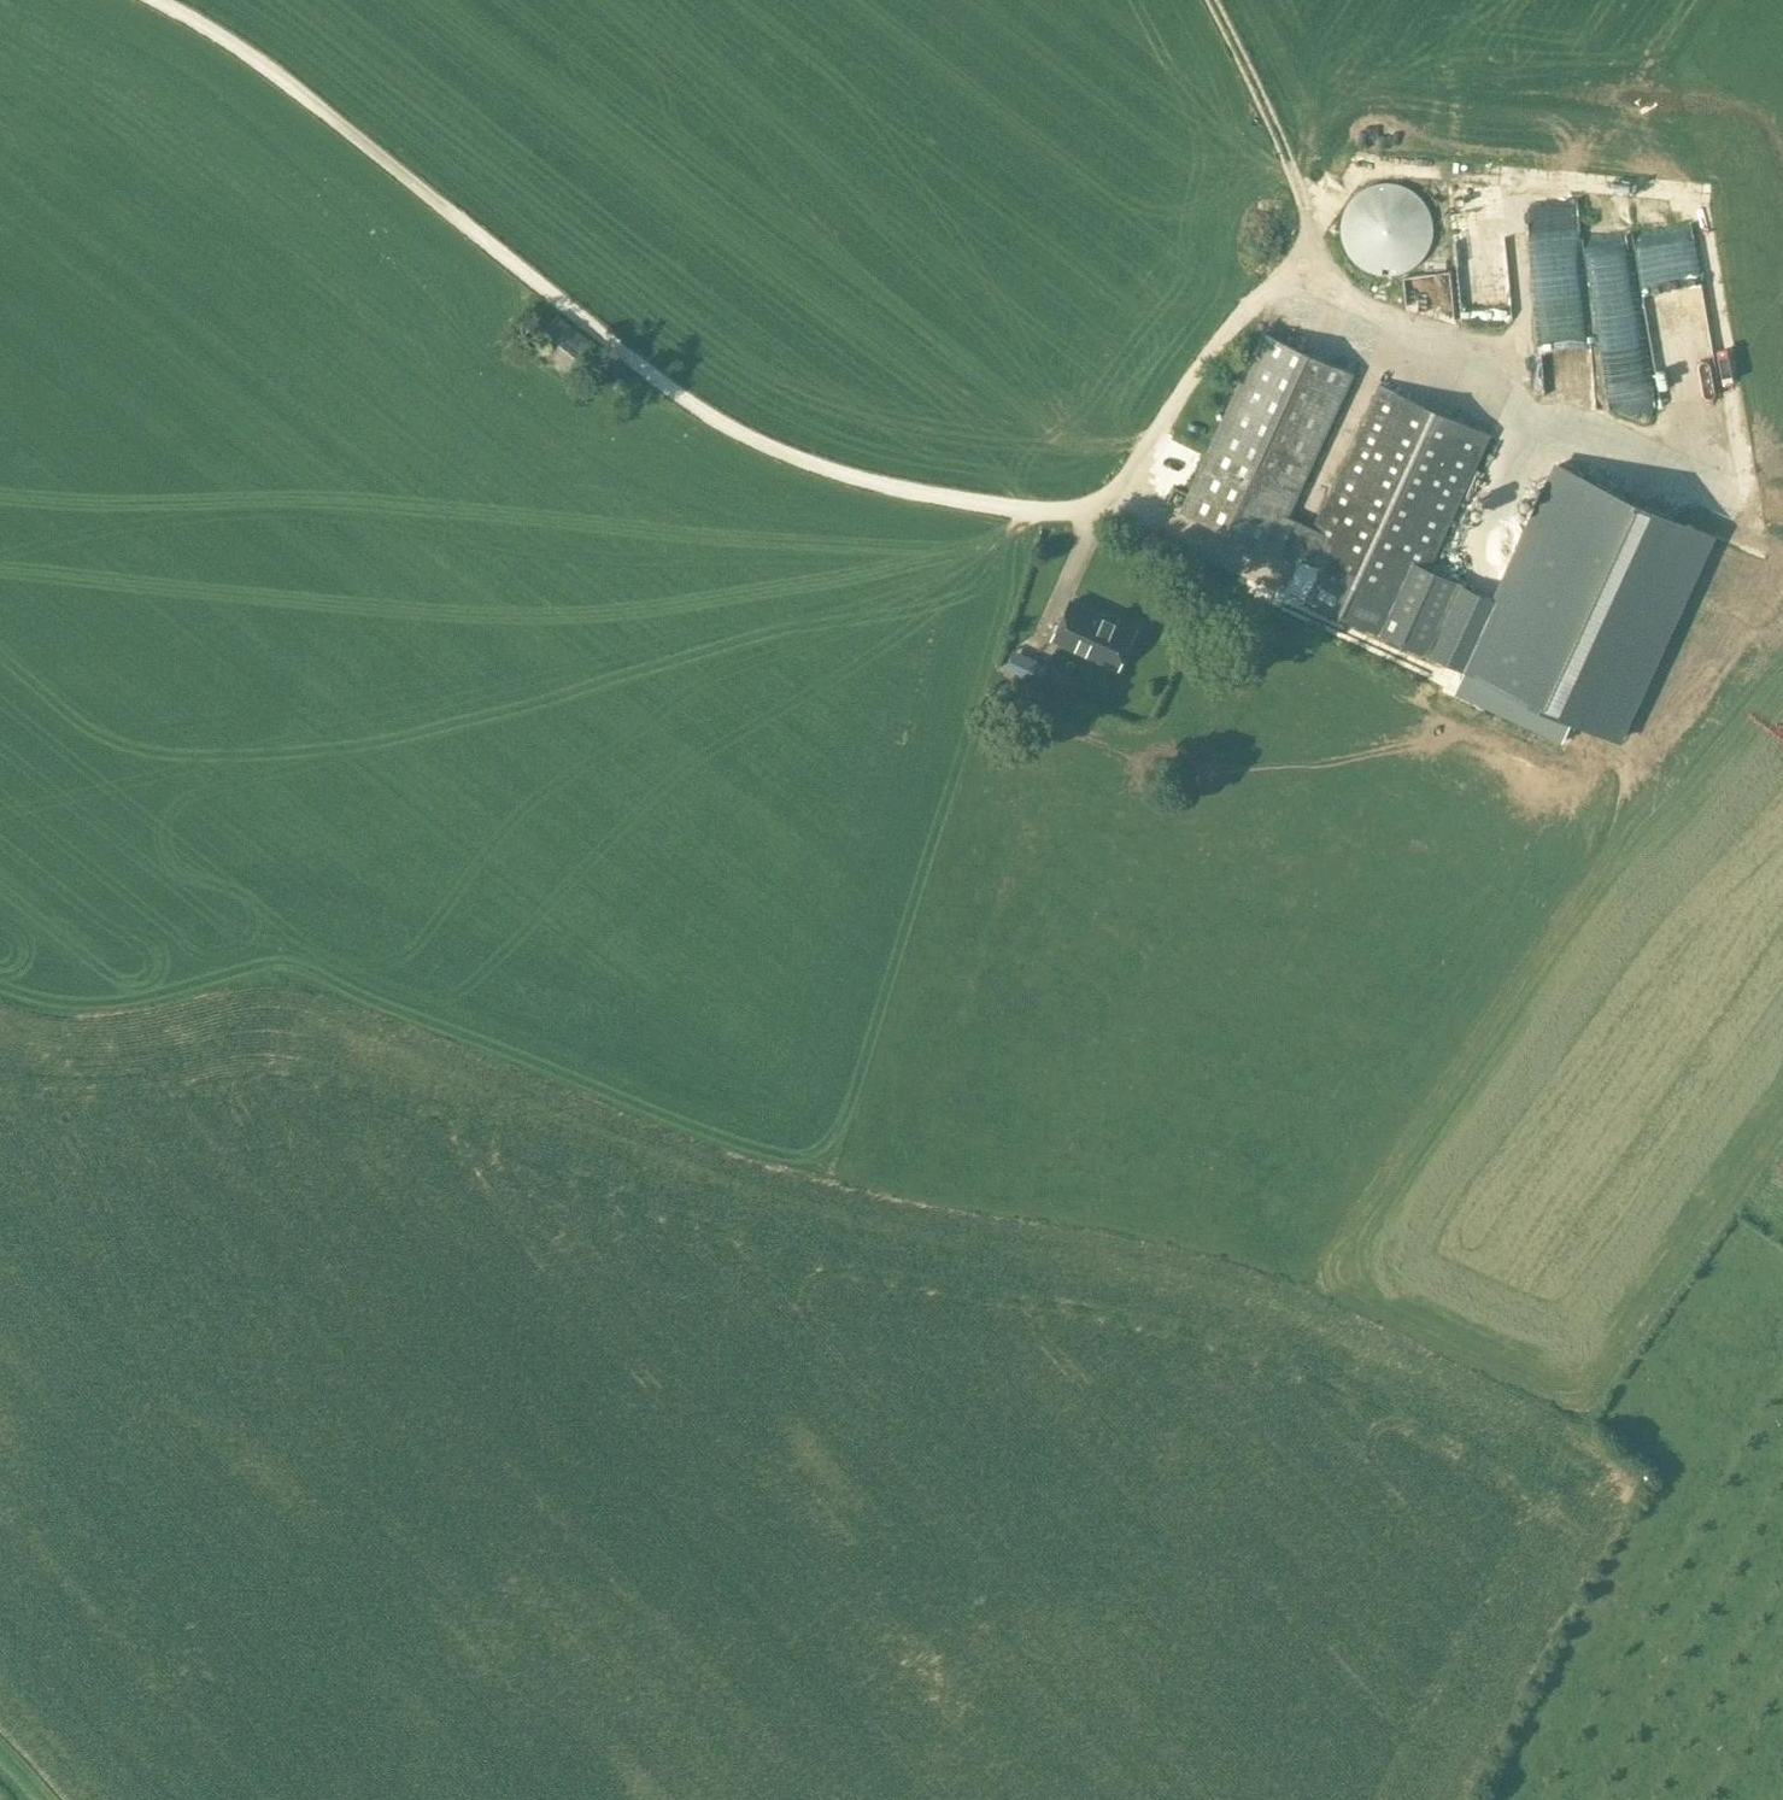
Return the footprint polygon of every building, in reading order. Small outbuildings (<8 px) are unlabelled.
[(1343,218),(1342,229),(1344,242),(1349,254),(1357,264),(1368,271),(1380,275),(1393,275),(1405,272),(1416,265),(1425,256),(1431,245),(1434,232),(1432,219),(1428,207),(1420,197),(1411,190),(1400,185),(1388,184),(1376,185),(1365,190),(1355,197),(1348,207),(1343,218)] [(1650,316),(1707,308),(1695,224),(1586,240),(1610,409),(1662,402),(1650,316)] [(561,371),(587,338),(556,314),(530,347),(561,371)] [(1183,508),(1298,561),(1285,589),(1432,656),(1464,584),(1429,568),(1490,433),(1380,383),(1314,527),(1287,515),(1353,372),(1264,332),(1183,508)] [(1558,464),(1497,598),(1464,584),(1432,656),(1597,730),(1619,739),(1626,725),(1713,535),(1558,464)] [(1119,665),(1135,629),(1071,600),(1055,636),(1119,665)] [(1025,677),(1041,684),(1049,666),(1033,659),(1025,677)]
